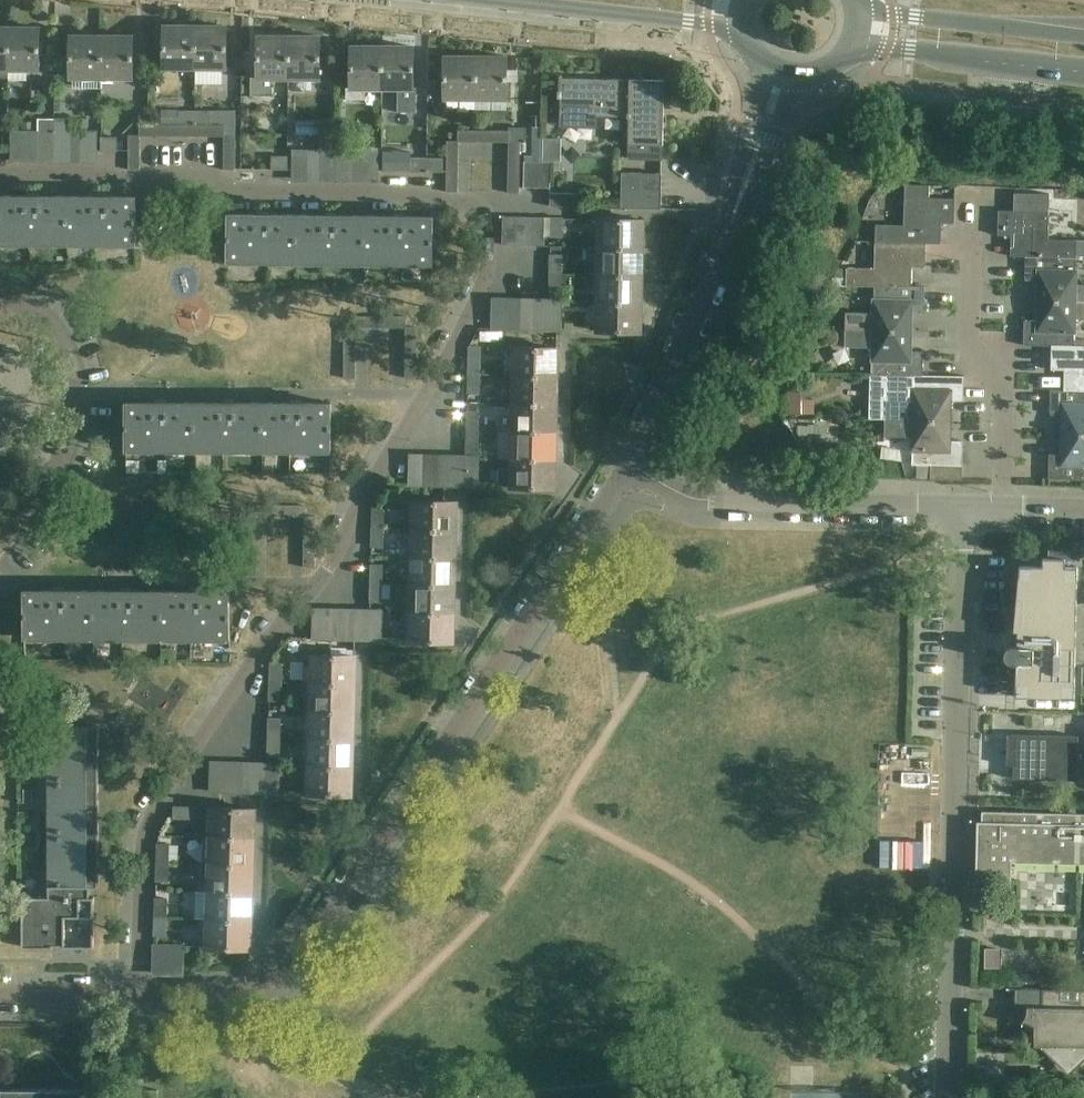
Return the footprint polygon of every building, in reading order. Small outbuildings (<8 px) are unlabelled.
[(164,26),(164,48),(164,67),(182,67),(182,64),(195,64),(196,30),(182,30),(182,26),(164,26)] [(209,30),(196,30),(195,64),(209,64),(209,67),(227,67),(227,26),(209,26),(209,30)] [(22,31),(9,31),(9,66),(25,66),(25,70),(39,70),(39,49),(39,27),(22,27),(22,31)] [(9,77),(9,66),(9,31),(0,31),(0,77),(9,77)] [(71,36),(71,58),(71,77),(88,77),(88,74),(102,74),(102,40),(88,40),(88,36),(71,36)] [(116,40),(102,40),(102,74),(116,74),(115,78),(133,78),(133,36),(116,36),(116,40)] [(258,36),(258,58),(258,75),(252,75),(251,95),(273,96),(273,78),(275,78),(275,74),(289,74),(289,40),(275,40),(275,36),(258,36)] [(303,40),(289,40),(289,74),(303,75),(303,78),(320,78),(320,36),(303,36),(303,40)] [(351,46),(351,68),(351,88),(347,88),(347,100),(366,100),(366,89),(368,89),(368,84),(382,84),(382,50),(369,50),(369,46),(351,46)] [(396,50),(382,50),(382,84),(396,85),(396,89),(399,89),(398,112),(417,112),(417,89),(414,89),(414,46),(396,46),(396,50)] [(445,56),(445,78),(445,98),(462,98),(462,94),(476,94),(476,60),(462,60),(462,56),(445,56)] [(490,60),(476,60),(476,94),(490,94),(490,98),(507,98),(507,56),(490,56),(490,60)] [(628,117),(630,117),(631,80),(610,79),(610,84),(599,84),(599,79),(566,78),(566,79),(562,79),(562,74),(559,74),(559,91),(556,91),(556,98),(560,98),(560,118),(561,118),(560,128),(597,129),(597,115),(628,116),(628,117)] [(668,80),(631,80),(630,117),(629,159),(662,159),(663,83),(668,83),(668,80)] [(225,136),(236,136),(236,110),(211,111),(211,125),(216,125),(225,125),(225,136)] [(194,125),(195,111),(180,111),(180,125),(182,125),(191,125),(194,125)] [(211,111),(195,111),(194,125),(199,125),(208,125),(211,125),(211,111)] [(39,131),(42,131),(55,132),(55,119),(39,119),(39,131)] [(82,120),(55,119),(55,132),(69,132),(82,132),(82,120)] [(140,124),(140,135),(140,136),(149,136),(149,124),(140,124)] [(157,124),(149,124),(149,136),(157,136),(157,124)] [(166,124),(157,124),(157,136),(166,136),(166,124)] [(174,125),(166,124),(166,136),(174,136),(174,125)] [(182,125),(180,125),(174,125),(174,136),(182,136),(182,125)] [(191,125),(182,125),(182,136),(191,136),(191,125)] [(199,125),(194,125),(191,125),(191,136),(199,136),(199,125)] [(208,125),(199,125),(199,136),(208,136),(208,125)] [(211,125),(208,125),(208,136),(216,136),(216,125),(211,125)] [(225,125),(216,125),(216,136),(224,136),(225,136),(225,125)] [(509,126),(509,131),(509,142),(520,142),(525,142),(525,127),(509,126)] [(458,130),(458,141),(459,141),(467,141),(467,130),(458,130)] [(476,130),(467,130),(467,141),(476,141),(476,130)] [(484,131),(476,130),(476,141),(484,142),(484,131)] [(12,131),(12,150),(12,160),(27,160),(27,131),(12,131)] [(42,131),(39,131),(27,131),(27,160),(41,160),(42,131)] [(55,132),(42,131),(41,160),(55,160),(55,132)] [(493,131),(484,131),(484,142),(492,142),(493,131)] [(501,131),(493,131),(492,142),(501,142),(501,131)] [(509,131),(501,131),(501,142),(509,142),(509,131)] [(69,132),(55,132),(55,160),(68,160),(69,132)] [(82,132),(69,132),(68,160),(82,160),(82,132)] [(97,132),(82,132),(82,160),(97,160),(97,151),(97,132)] [(129,135),(129,144),(140,144),(140,136),(140,135),(129,135)] [(236,136),(225,136),(224,136),(224,144),(236,144),(236,136)] [(118,137),(101,137),(101,151),(118,151),(118,137)] [(323,138),(323,150),(336,150),(336,138),(323,138)] [(352,138),(336,138),(336,150),(349,150),(352,151),(352,138)] [(459,141),(458,141),(448,141),(447,150),(459,150),(459,141)] [(520,142),(509,142),(509,150),(520,150),(520,142)] [(140,144),(129,144),(129,151),(129,153),(140,153),(140,144)] [(236,144),(224,144),(224,153),(236,153),(236,144)] [(309,150),(294,150),(294,170),(293,179),(308,179),(309,150)] [(323,150),(309,150),(308,179),(322,179),(323,150)] [(336,150),(323,150),(322,179),(336,179),(336,150)] [(349,150),(336,150),(336,179),(349,180),(349,150)] [(363,151),(352,151),(349,150),(349,180),(363,180),(363,151)] [(459,150),(447,150),(447,158),(459,158),(459,150)] [(520,150),(509,150),(509,159),(520,159),(520,150)] [(378,151),(363,151),(363,180),(378,180),(378,171),(378,151)] [(140,153),(129,153),(129,161),(140,161),(140,153)] [(236,153),(224,153),(224,161),(236,161),(236,153)] [(288,156),(272,156),(272,170),(288,170),(288,156)] [(429,158),(412,158),(412,171),(429,172),(429,158)] [(443,158),(429,158),(429,172),(443,172),(443,158)] [(459,158),(447,158),(447,166),(458,167),(459,158)] [(520,159),(509,159),(509,167),(520,167),(520,159)] [(525,186),(535,186),(538,186),(538,160),(525,160),(525,186)] [(552,160),(538,160),(538,186),(551,187),(552,160)] [(140,161),(129,161),(129,169),(140,170),(140,161)] [(236,161),(224,161),(224,170),(236,170),(236,161)] [(458,167),(447,166),(447,172),(447,175),(458,175),(458,167)] [(520,167),(509,167),(508,176),(520,176),(520,167)] [(662,173),(622,173),(622,208),(662,209),(662,173)] [(458,175),(447,175),(447,183),(458,184),(458,175)] [(520,176),(508,176),(508,184),(520,184),(520,176)] [(458,184),(447,183),(447,192),(458,192),(458,184)] [(520,184),(508,184),(508,193),(520,193),(520,186),(520,184)] [(876,225),(876,242),(941,243),(942,223),(955,223),(955,198),(929,198),(929,184),(905,184),(904,225),(876,225)] [(576,193),(551,192),(551,205),(576,206),(576,193)] [(1026,256),(1076,258),(1076,256),(1083,257),(1083,240),(1077,241),(1048,240),(1049,193),(1014,192),(1014,210),(999,210),(998,235),(1011,235),(1011,256),(1026,256)] [(0,195),(0,238),(68,238),(68,196),(39,196),(39,193),(29,193),(29,196),(0,195)] [(96,196),(68,196),(68,238),(135,239),(135,244),(136,244),(136,196),(107,196),(107,194),(96,193),(96,196)] [(258,214),(235,214),(229,213),(228,262),(230,262),(230,256),(296,257),(297,214),(269,214),(269,212),(258,211),(258,214)] [(326,215),(297,214),(296,257),(363,258),(364,215),(336,215),(336,213),(326,212),(326,215)] [(393,216),(364,215),(363,258),(431,258),(431,264),(433,264),(433,216),(404,216),(404,213),(393,213),(393,216)] [(503,216),(502,244),(516,245),(517,216),(503,216)] [(530,217),(517,216),(516,245),(530,245),(530,217)] [(545,217),(530,217),(530,245),(544,245),(545,217)] [(550,218),(550,236),(562,236),(562,218),(550,218)] [(643,220),(600,218),(599,247),(642,249),(643,220)] [(846,286),(875,287),(912,288),(912,286),(913,266),(926,267),(926,243),(876,242),(875,268),(847,268),(846,286)] [(642,249),(599,247),(588,247),(588,259),(599,259),(599,275),(642,276),(642,249)] [(563,255),(550,255),(550,274),(563,274),(563,255)] [(1038,300),(1083,302),(1083,284),(1076,284),(1076,258),(1026,256),(1025,280),(1038,280),(1038,300)] [(563,274),(550,274),(549,292),(562,292),(563,274)] [(642,276),(599,275),(598,302),(641,303),(642,276)] [(846,312),(846,330),(911,332),(911,311),(925,311),(925,286),(912,286),(912,288),(875,287),(874,313),(846,312)] [(494,299),(493,328),(508,329),(508,300),(494,299)] [(522,300),(508,300),(508,329),(521,329),(522,300)] [(535,300),(522,300),(521,329),(535,329),(535,300)] [(549,301),(535,300),(535,329),(558,330),(560,330),(561,301),(549,301)] [(1052,346),(1052,345),(1075,346),(1075,319),(1083,319),(1083,302),(1038,300),(1037,320),(1024,320),(1024,345),(1052,346)] [(641,303),(598,302),(597,331),(641,332),(641,303)] [(355,316),(356,327),(364,327),(364,316),(355,316)] [(373,316),(364,316),(364,327),(373,327),(373,316)] [(381,316),(373,316),(373,327),(381,327),(381,316)] [(389,316),(381,316),(381,327),(389,327),(389,316)] [(398,316),(389,316),(389,327),(398,328),(398,316)] [(406,316),(398,316),(398,328),(406,328),(406,327),(406,316)] [(356,327),(344,327),(344,336),(356,336),(356,327)] [(417,327),(406,327),(406,328),(406,336),(417,336),(417,327)] [(873,375),(886,375),(923,375),(924,351),(910,351),(911,332),(846,330),(845,348),(874,348),(873,375)] [(356,344),(356,336),(344,336),(344,344),(356,344)] [(417,344),(417,336),(406,336),(406,344),(417,344)] [(356,353),(356,344),(344,344),(344,353),(356,353)] [(417,353),(417,344),(406,344),(406,353),(417,353)] [(1064,389),(1083,390),(1083,346),(1075,346),(1052,345),(1052,346),(1051,369),(1064,370),(1064,389)] [(481,346),(470,346),(469,374),(480,375),(481,346)] [(558,348),(515,347),(514,376),(557,377),(558,348)] [(356,361),(356,353),(344,353),(344,361),(356,361)] [(417,361),(417,353),(406,353),(406,361),(417,361)] [(356,369),(356,361),(344,361),(344,370),(356,369)] [(417,370),(417,361),(406,361),(406,370),(417,370)] [(356,378),(356,369),(344,370),(344,378),(356,378)] [(417,378),(417,370),(406,370),(406,378),(417,378)] [(480,375),(469,374),(468,392),(479,393),(480,375)] [(885,402),(885,419),(950,421),(951,401),(964,401),(965,376),(923,375),(886,375),(886,381),(915,382),(914,403),(885,402)] [(557,377),(514,376),(513,403),(556,404),(557,377)] [(1063,433),(1083,434),(1083,390),(1064,389),(1051,389),(1050,414),(1064,414),(1063,433)] [(156,402),(126,402),(126,407),(126,418),(126,450),(128,450),(128,445),(194,445),(194,402),(167,402),(167,400),(156,400),(156,402)] [(224,402),(194,402),(194,445),(262,445),(262,402),(234,402),(234,400),(223,400),(224,402)] [(291,402),(262,402),(262,445),(330,445),(330,451),(331,451),(331,402),(302,402),(302,400),(291,400),(291,402)] [(556,404),(513,403),(512,431),(556,432),(556,404)] [(479,411),(468,411),(467,429),(479,430),(479,411)] [(950,421),(885,419),(884,436),(913,437),(912,464),(931,465),(931,479),(941,479),(962,479),(962,478),(963,441),(950,440),(950,421)] [(479,430),(467,429),(467,448),(478,448),(479,430)] [(7,431),(0,434),(0,447),(11,443),(7,431)] [(556,432),(512,431),(512,458),(555,459),(556,432)] [(1063,433),(1063,454),(1049,454),(1049,477),(1049,479),(1083,480),(1083,434),(1063,433)] [(411,456),(410,484),(425,485),(426,456),(411,456)] [(439,456),(426,456),(425,485),(438,485),(439,456)] [(453,457),(439,456),(438,485),(453,485),(453,457)] [(467,457),(453,457),(453,485),(457,485),(477,486),(478,457),(467,457)] [(555,459),(512,458),(512,468),(501,468),(500,486),(555,487),(555,459)] [(456,501),(413,500),(413,529),(456,530),(456,501)] [(254,505),(254,516),(263,516),(263,505),(254,505)] [(271,505),(263,505),(263,516),(271,516),(271,505)] [(280,505),(271,505),(271,516),(279,516),(280,505)] [(288,505),(280,505),(279,516),(288,516),(288,505)] [(296,505),(288,505),(288,516),(296,516),(296,505)] [(305,505),(296,505),(296,516),(305,516),(305,505)] [(384,510),(373,509),(372,528),(384,528),(384,510)] [(243,516),(243,524),(254,524),(254,516),(243,516)] [(316,516),(305,516),(305,525),(316,525),(316,516)] [(254,524),(243,524),(243,533),(254,533),(254,524)] [(316,525),(305,525),(304,533),(316,533),(316,525)] [(384,528),(372,528),(372,546),(383,546),(384,528)] [(456,530),(413,529),(413,533),(401,532),(401,556),(412,557),(455,558),(456,530)] [(254,533),(243,533),(243,541),(254,541),(254,533)] [(316,533),(304,533),(304,542),(316,542),(316,533)] [(254,541),(243,541),(243,550),(254,550),(254,541)] [(316,542),(304,542),(304,550),(316,550),(316,542)] [(254,550),(243,550),(243,558),(254,558),(254,550)] [(316,550),(304,550),(304,559),(316,559),(316,550)] [(455,558),(412,557),(411,584),(454,586),(455,558)] [(254,558),(243,558),(243,567),(254,567),(254,558)] [(1076,656),(1077,618),(1078,567),(1065,566),(1065,559),(1043,558),(1043,566),(1020,566),(1014,631),(1017,631),(1017,646),(1012,646),(1008,648),(1006,651),(1005,655),(1006,659),(1008,662),(1012,663),(1016,663),(1016,696),(1075,697),(1076,656)] [(316,559),(304,559),(304,567),(316,567),(316,559)] [(382,564),(371,564),(371,583),(382,583),(382,564)] [(382,583),(371,583),(370,601),(382,601),(382,583)] [(454,586),(411,584),(411,611),(454,612),(454,586)] [(54,590),(25,590),(25,638),(27,638),(27,632),(93,633),(93,590),(65,590),(65,588),(54,588),(54,590)] [(122,590),(93,590),(93,633),(160,633),(160,590),(133,590),(133,588),(122,588),(122,590)] [(190,591),(160,590),(160,633),(229,633),(229,639),(230,639),(230,591),(200,591),(200,588),(190,588),(190,591)] [(313,609),(312,638),(327,638),(328,610),(313,609)] [(341,610),(328,610),(327,638),(340,638),(341,610)] [(356,610),(341,610),(340,638),(356,639),(356,610)] [(370,610),(356,610),(356,639),(380,639),(381,611),(370,610)] [(454,612),(411,611),(410,640),(453,641),(454,612)] [(1077,618),(1076,656),(1083,656),(1083,618),(1077,618)] [(356,655),(313,654),(312,683),(355,685),(356,655)] [(282,663),(271,663),(270,681),(281,682),(282,663)] [(281,682),(270,681),(270,700),(281,700),(281,682)] [(355,685),(312,683),(311,710),(354,711),(355,685)] [(354,711),(311,710),(310,738),(353,740),(354,711)] [(59,718),(49,718),(49,758),(49,896),(23,896),(23,899),(23,946),(53,947),(53,944),(64,944),(64,947),(75,947),(95,947),(95,896),(90,896),(90,887),(99,887),(99,726),(80,726),(59,726),(59,718)] [(280,718),(269,718),(269,737),(280,737),(280,718)] [(1014,779),(1036,779),(1077,780),(1079,735),(1007,734),(1007,757),(1014,757),(1014,779)] [(280,737),(269,737),(268,755),(279,755),(280,737)] [(353,740),(310,738),(309,766),(352,767),(353,740)] [(211,791),(225,791),(226,763),(212,762),(211,791)] [(240,763),(226,763),(225,791),(239,792),(240,763)] [(254,764),(240,763),(239,792),(253,792),(254,764)] [(268,764),(254,764),(253,792),(267,792),(268,764)] [(279,764),(268,764),(267,792),(278,793),(279,764)] [(352,767),(309,766),(309,793),(352,795),(352,767)] [(175,806),(175,812),(174,818),(193,818),(193,807),(175,806)] [(255,809),(212,807),(211,836),(254,838),(255,809)] [(982,811),(982,821),(977,821),(976,881),(1012,882),(1012,862),(1083,864),(1083,813),(982,811)] [(254,838),(211,836),(210,864),(253,865),(254,838)] [(169,844),(158,843),(157,862),(169,862),(169,844)] [(169,862),(157,862),(157,880),(168,881),(169,862)] [(210,864),(199,864),(198,891),(252,892),(253,865),(210,864)] [(198,891),(196,890),(196,918),(208,919),(251,920),(252,892),(198,891)] [(167,898),(156,898),(155,916),(167,917),(167,898)] [(167,917),(155,916),(155,935),(166,935),(167,917)] [(251,920),(208,919),(207,947),(250,948),(251,920)] [(169,945),(155,945),(154,973),(168,973),(169,945)] [(184,945),(169,945),(168,973),(183,974),(183,972),(184,946),(184,945)] [(1043,989),(1042,996),(1042,1007),(1028,1007),(1027,1011),(1026,1016),(1024,1020),(1021,1024),(1022,1025),(1025,1020),(1035,1025),(1034,1046),(1052,1046),(1053,1050),(1054,1055),(1057,1058),(1060,1061),(1064,1063),(1069,1063),(1073,1063),(1077,1061),(1081,1059),(1083,1055),(1083,1054),(1083,990),(1043,989)] [(81,1089),(0,1089),(0,1097),(81,1097),(81,1089)] [(142,1089),(139,1089),(139,1097),(158,1097),(158,1089),(149,1089),(142,1089)]
